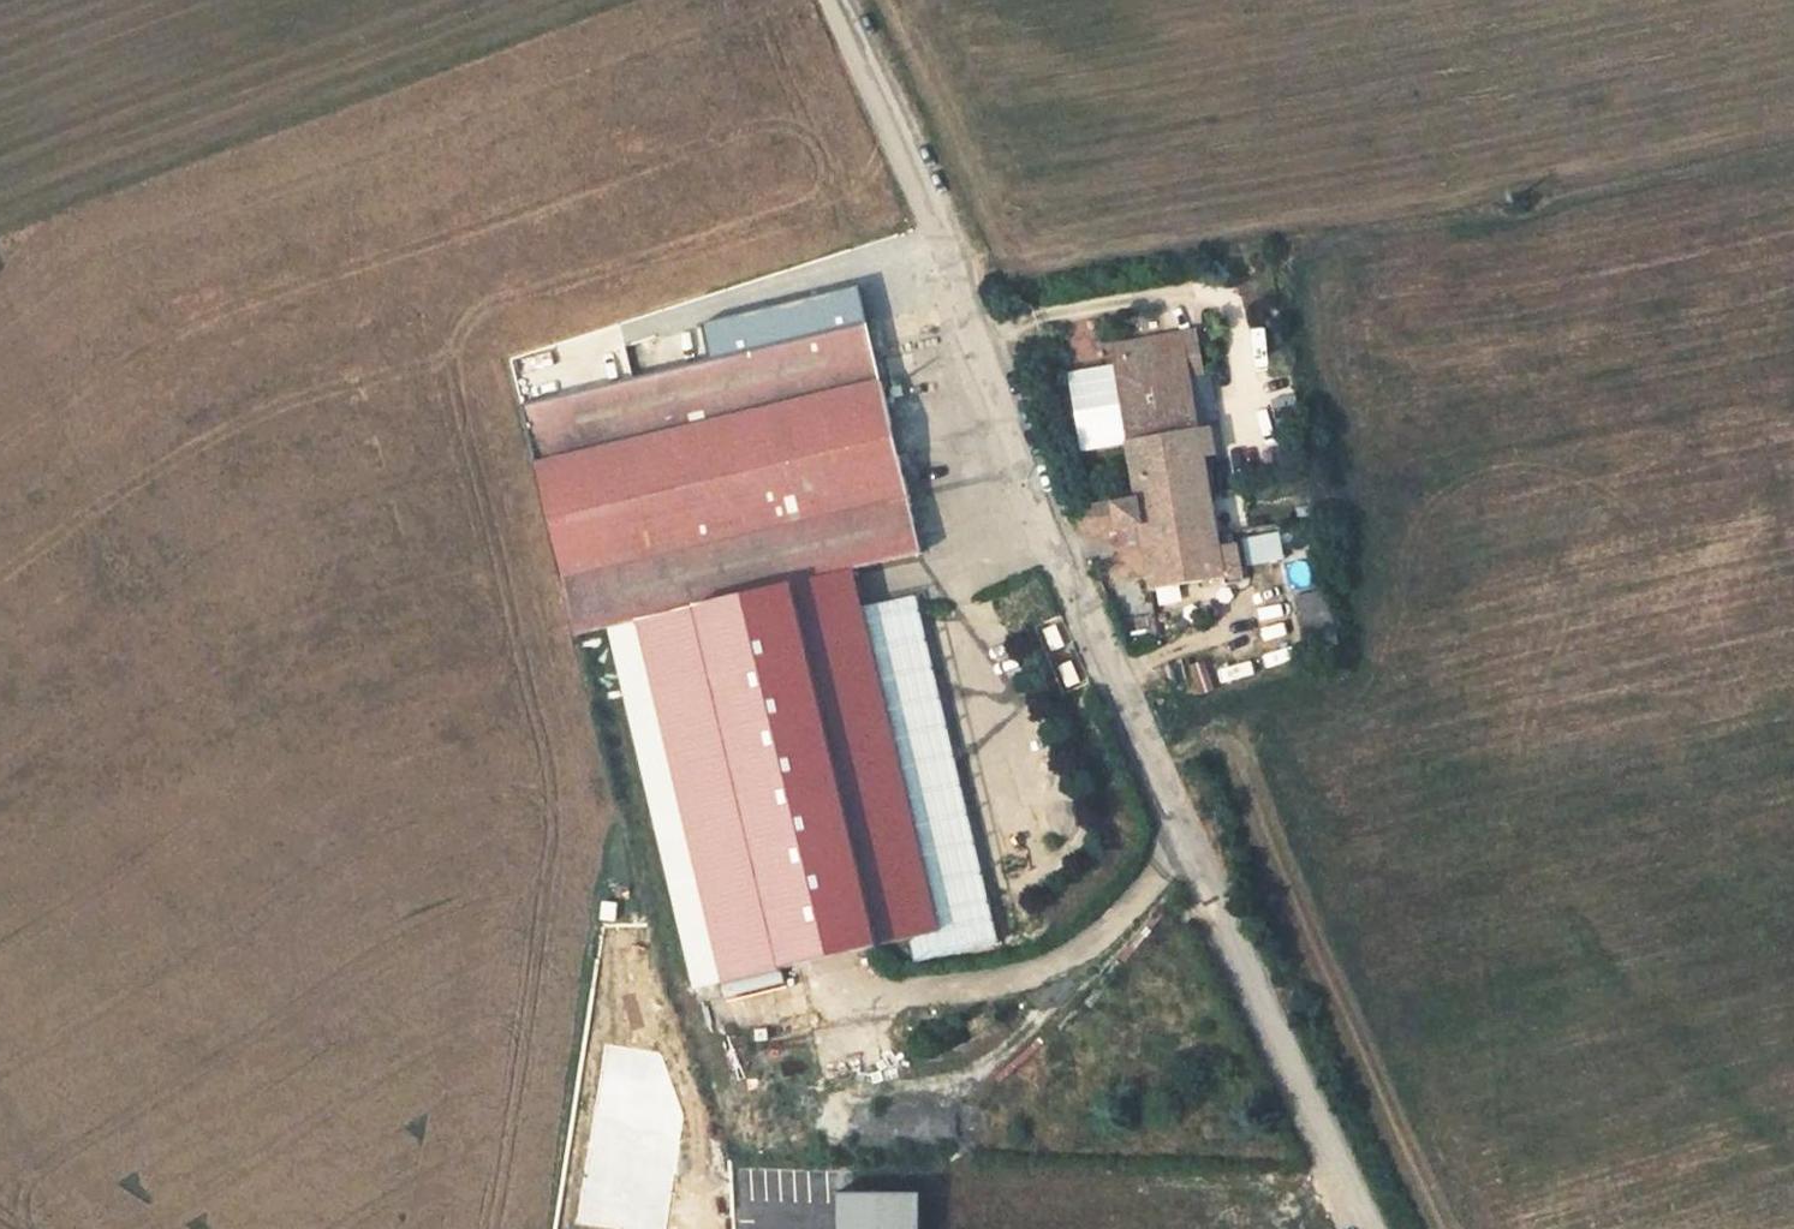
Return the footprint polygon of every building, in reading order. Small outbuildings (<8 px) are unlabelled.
[(925,566),(857,298),(656,347),(660,380),(521,415),(580,648),(611,639),(692,1004),(970,941),(898,621),(870,627),(860,581),(925,566)] [(1123,363),(1136,441),(1206,427),(1190,339),(1121,352),(1123,363)] [(1073,371),(1086,449),(1136,441),(1123,363),(1073,371)] [(1120,495),(1122,505),(1097,508),(1100,528),(1143,520),(1148,545),(1157,589),(1249,571),(1245,552),(1226,556),(1219,517),(1236,513),(1233,495),(1216,498),(1206,427),(1136,441),(1148,497),(1137,499),(1136,492),(1120,495)] [(1256,671),(1255,654),(1214,656),(1215,673),(1256,671)] [(919,1199),(833,1198),(833,1228),(919,1228),(919,1199)]
